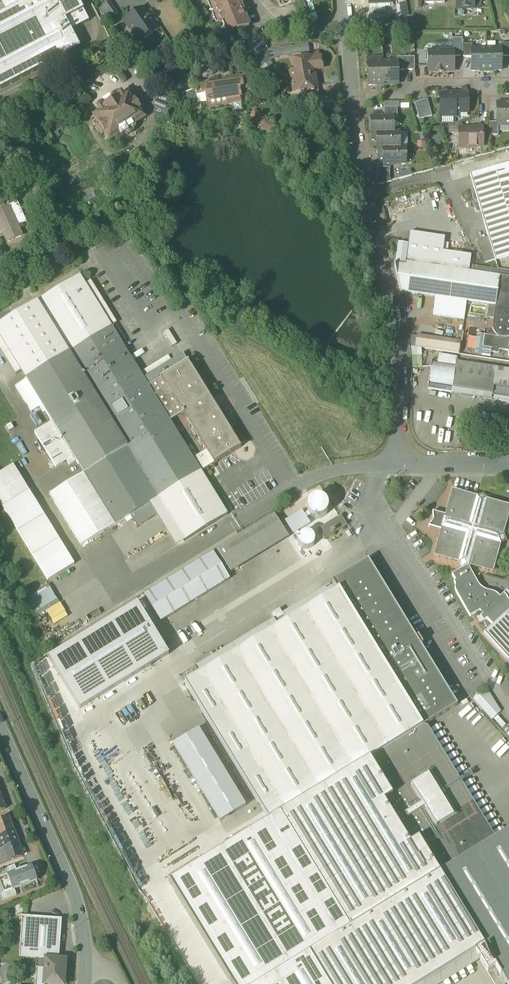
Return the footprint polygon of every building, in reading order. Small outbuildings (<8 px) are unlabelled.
[(78,0),(6,0),(0,4),(0,86),(79,45),(70,29),(88,20),(78,0)] [(220,24),(226,22),(231,34),(249,27),(241,5),(243,4),(244,0),(211,0),(220,24)] [(457,10),(474,9),(474,0),(457,0),(457,10)] [(407,3),(400,4),(402,18),(409,17),(407,3)] [(108,6),(102,10),(106,17),(112,12),(108,6)] [(143,11),(132,19),(131,17),(128,19),(128,20),(124,23),(129,30),(131,29),(140,41),(157,30),(143,11)] [(112,12),(106,17),(110,22),(116,17),(112,12)] [(110,53),(123,44),(117,36),(104,45),(110,53)] [(463,45),(463,39),(453,39),(453,52),(454,52),(454,57),(463,57),(463,45)] [(501,44),(501,49),(501,57),(508,57),(508,44),(501,44)] [(266,45),(255,49),(257,55),(268,50),(266,45)] [(473,45),(463,45),(463,57),(463,58),(472,58),(472,50),(473,50),(473,45)] [(501,49),(487,50),(487,72),(490,72),(491,72),(491,71),(502,71),(501,57),(501,49)] [(473,50),(472,50),(472,58),(472,72),(483,71),(483,72),(484,72),(487,72),(487,50),(473,50)] [(453,52),(429,52),(429,62),(429,72),(437,72),(437,73),(443,73),(444,72),(454,72),(454,59),(454,57),(454,52),(453,52)] [(406,58),(398,58),(398,63),(398,71),(406,71),(406,58)] [(415,58),(406,58),(406,71),(415,71),(415,58)] [(312,59),(296,62),(301,91),(317,88),(312,59)] [(384,63),(369,63),(369,85),(380,85),(381,86),(384,86),(384,63)] [(398,63),(384,63),(384,86),(387,86),(387,85),(399,85),(398,71),(398,63)] [(247,76),(222,80),(222,84),(210,86),(210,81),(200,83),(202,96),(206,95),(207,100),(206,100),(207,103),(227,99),(228,104),(242,102),(241,97),(242,97),(242,94),(241,94),(241,92),(249,91),(247,76)] [(339,77),(328,80),(329,84),(320,86),(321,91),(341,86),(339,77)] [(196,89),(182,95),(188,107),(199,106),(196,89)] [(122,93),(97,109),(99,112),(93,116),(99,124),(96,126),(96,128),(100,135),(102,136),(105,134),(110,141),(120,135),(124,136),(127,136),(131,135),(134,132),(136,129),(136,124),(146,118),(142,110),(144,109),(144,107),(140,100),(137,99),(135,101),(129,92),(123,96),(122,93)] [(455,95),(440,95),(441,117),(455,117),(455,113),(455,95)] [(468,95),(455,95),(455,113),(469,113),(468,95)] [(497,104),(498,123),(498,126),(508,126),(508,103),(508,104),(497,104)] [(398,109),(385,109),(385,118),(394,118),(394,119),(398,119),(398,109)] [(262,116),(255,112),(250,118),(257,123),(262,116)] [(186,113),(173,119),(176,126),(189,120),(186,113)] [(385,118),(372,119),(372,134),(378,134),(394,134),(394,133),(394,119),(394,118),(385,118)] [(462,123),(446,127),(448,135),(459,134),(459,130),(464,130),(462,123)] [(498,123),(490,123),(490,136),(498,136),(498,126),(498,123)] [(483,128),(472,128),(472,130),(464,130),(459,130),(459,134),(460,148),(461,150),(468,150),(469,148),(483,148),(483,128)] [(53,132),(48,135),(52,142),(57,139),(53,132)] [(394,133),(394,134),(378,134),(378,141),(378,149),(406,149),(400,149),(400,133),(394,133)] [(406,149),(378,149),(378,150),(378,156),(384,156),(384,165),(389,165),(390,166),(395,166),(397,165),(406,165),(406,149)] [(117,160),(111,164),(119,176),(125,172),(117,160)] [(471,177),(489,238),(495,261),(508,257),(508,165),(471,177)] [(392,167),(392,179),(414,178),(414,169),(407,169),(407,167),(392,167)] [(390,169),(377,169),(377,180),(390,176),(390,169)] [(7,205),(4,200),(0,202),(0,213),(2,212),(4,218),(0,219),(0,225),(8,242),(22,236),(17,225),(25,222),(16,201),(7,205)] [(472,257),(443,253),(445,239),(410,234),(406,263),(469,273),(472,257)] [(489,238),(479,241),(486,264),(495,261),(489,238)] [(469,273),(406,263),(406,267),(395,265),(401,293),(436,298),(466,302),(496,307),(500,277),(472,273),(469,273)] [(472,266),(472,267),(473,267),(472,273),(500,277),(508,278),(508,272),(472,266)] [(500,277),(496,307),(493,327),(494,332),(498,337),(499,337),(499,338),(485,336),(483,348),(492,349),(491,354),(499,355),(500,351),(508,352),(508,278),(500,277)] [(466,302),(436,298),(435,307),(436,307),(434,316),(464,321),(466,302)] [(112,327),(26,380),(16,387),(32,413),(42,406),(52,422),(77,462),(84,474),(50,495),(82,546),(116,525),(136,513),(137,516),(155,505),(153,503),(202,473),(170,421),(149,386),(112,327)] [(461,343),(417,337),(416,348),(459,354),(461,343)] [(241,447),(189,363),(189,362),(149,386),(170,421),(182,414),(183,416),(184,415),(214,464),(215,465),(242,448),(241,447)] [(457,363),(453,388),(493,394),(492,396),(508,399),(508,370),(457,363)] [(77,462),(52,422),(35,433),(57,468),(67,462),(70,466),(77,462)] [(14,465),(0,474),(0,482),(27,526),(45,515),(14,465)] [(457,491),(457,492),(453,491),(452,495),(451,495),(444,519),(439,522),(442,528),(435,552),(436,552),(435,556),(439,557),(439,558),(459,563),(462,569),(468,566),(489,572),(489,571),(493,572),(494,568),(495,569),(502,545),(507,541),(504,535),(508,518),(508,507),(507,506),(487,500),(484,494),(478,497),(457,491)] [(45,515),(27,526),(46,555),(66,543),(48,513),(45,515)] [(275,515),(258,525),(268,541),(268,542),(285,531),(275,515)] [(341,516),(318,530),(324,540),(347,526),(341,516)] [(258,525),(217,550),(227,567),(268,541),(258,525)] [(214,553),(145,595),(161,622),(230,579),(214,553)] [(416,637),(368,560),(333,582),(338,590),(339,590),(423,727),(458,706),(421,645),(418,647),(413,639),(416,637)] [(486,591),(484,590),(481,588),(480,586),(479,585),(468,566),(462,569),(453,575),(456,581),(455,582),(455,584),(456,585),(456,587),(456,589),(456,591),(456,592),(471,617),(480,612),(483,615),(481,617),(484,622),(488,620),(493,626),(508,612),(508,601),(508,599),(504,594),(500,598),(499,596),(497,595),(494,593),(492,592),(488,592),(486,591)] [(51,587),(31,600),(39,613),(60,600),(51,587)] [(338,590),(287,621),(284,616),(275,622),(278,627),(186,684),(270,821),(285,811),(370,759),(423,727),(339,590),(338,590)] [(53,620),(67,612),(61,602),(48,610),(53,620)] [(485,634),(508,660),(508,612),(493,626),(485,634)] [(423,727),(370,759),(393,797),(385,802),(410,844),(419,839),(442,877),(496,964),(508,983),(508,830),(492,840),(423,727)] [(199,729),(173,745),(220,821),(246,806),(199,729)] [(93,738),(82,744),(87,753),(98,747),(93,738)] [(370,759),(285,811),(357,929),(442,877),(419,839),(410,844),(385,802),(393,797),(370,759)] [(0,822),(0,836),(14,831),(9,818),(0,822)] [(0,836),(0,850),(19,843),(14,831),(0,836)] [(0,850),(0,865),(23,856),(19,843),(0,850)] [(35,862),(27,865),(32,878),(40,875),(35,862)] [(9,874),(18,871),(16,865),(7,868),(9,874)] [(496,964),(442,877),(357,929),(317,955),(335,983),(418,983),(473,950),(486,971),(496,964)] [(62,920),(23,917),(20,958),(37,959),(47,960),(47,959),(59,960),(62,920)] [(47,959),(47,960),(37,959),(36,968),(46,969),(45,983),(64,983),(66,961),(59,960),(47,959)]
